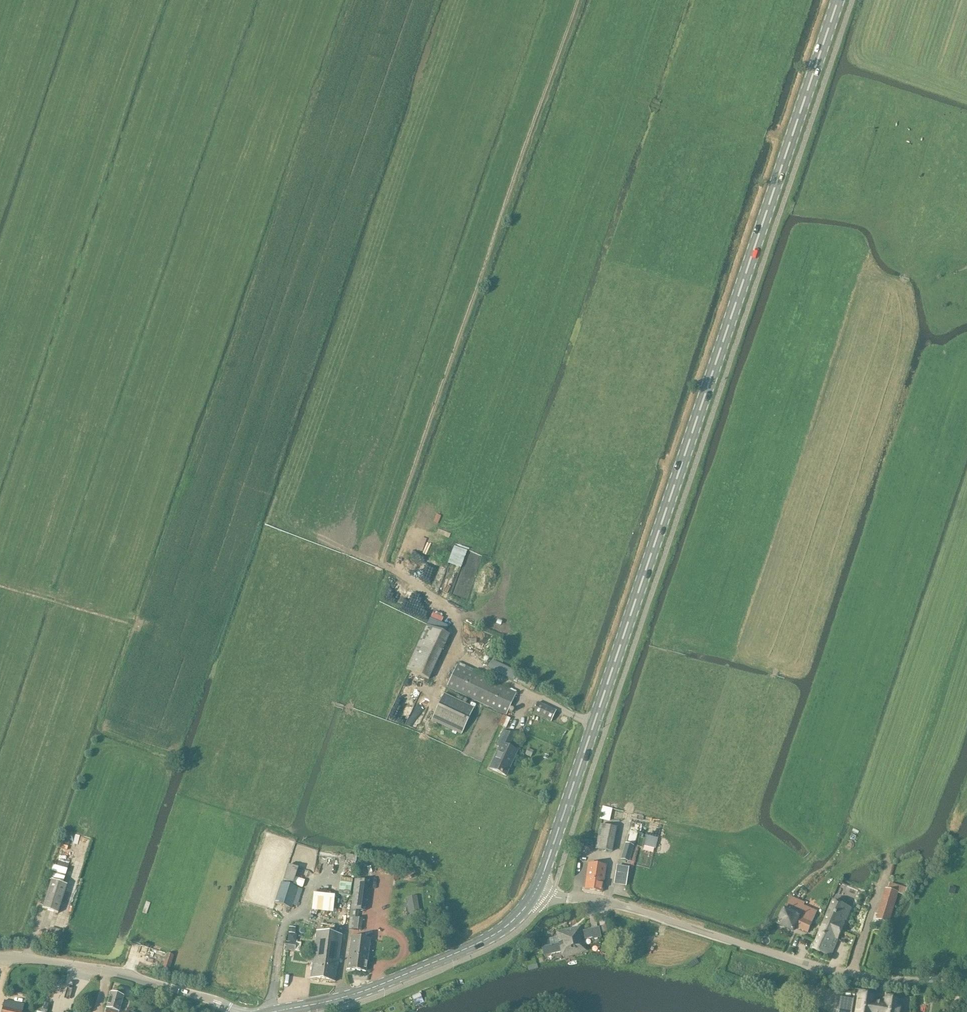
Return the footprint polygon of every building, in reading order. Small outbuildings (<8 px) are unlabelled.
[(428,680),(449,635),(426,625),(406,669),(428,680)] [(506,715),(516,694),(456,666),(446,687),(506,715)] [(474,708),(444,694),(431,720),(461,735),(474,708)] [(550,722),(556,711),(537,702),(532,713),(550,722)] [(506,776),(517,751),(508,747),(513,735),(503,731),(496,746),(499,747),(489,769),(506,776)] [(611,852),(616,828),(600,825),(595,849),(611,852)] [(621,859),(629,861),(633,846),(626,844),(621,859)] [(588,864),(587,865),(584,889),(602,892),(605,866),(588,864)] [(616,872),(614,883),(625,885),(627,874),(616,872)] [(57,913),(66,885),(51,880),(42,909),(57,913)] [(364,911),(367,881),(354,880),(351,910),(364,911)] [(291,908),(297,888),(281,883),(274,903),(291,908)] [(907,888),(900,886),(898,893),(905,895),(907,888)] [(417,896),(406,898),(407,904),(418,902),(417,896)] [(824,924),(841,931),(850,908),(834,901),(824,924)] [(802,910),(788,903),(779,924),(793,931),(794,928),(807,933),(811,924),(798,919),(802,910)] [(883,905),(878,920),(889,923),(893,908),(883,905)] [(350,918),(349,929),(361,931),(362,919),(350,918)] [(831,957),(841,931),(824,924),(813,950),(831,957)] [(557,937),(541,941),(544,955),(560,952),(585,947),(583,940),(592,938),(592,940),(601,938),(598,928),(582,932),(580,927),(556,932),(557,937)] [(317,932),(312,967),(311,979),(335,982),(341,935),(317,932)] [(365,971),(370,940),(351,937),(346,969),(365,971)] [(296,943),(285,941),(284,949),(294,951),(296,943)] [(530,942),(532,949),(539,948),(537,941),(530,942)] [(169,970),(173,956),(167,954),(162,968),(169,970)] [(123,997),(110,993),(106,1008),(105,1011),(118,1011),(119,1011),(123,997)] [(860,995),(857,1011),(900,1011),(902,1002),(885,999),(885,1003),(876,1001),(876,998),(860,995)] [(966,1003),(966,1000),(956,998),(954,1011),(966,1011),(966,1003)] [(24,1005),(4,1001),(2,1011),(23,1011),(24,1005)]
